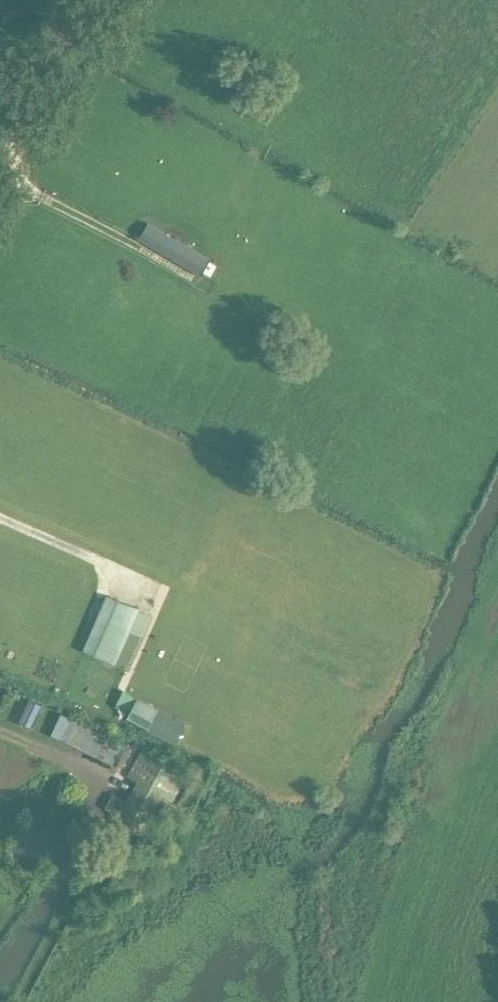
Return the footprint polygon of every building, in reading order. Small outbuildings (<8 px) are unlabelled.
[(139,238),(200,274),(210,258),(149,222),(139,238)] [(132,653),(122,648),(140,608),(109,595),(84,651),(115,664),(125,668),(132,653)] [(138,697),(128,718),(149,728),(159,708),(138,697)] [(127,776),(137,781),(117,818),(143,833),(163,795),(173,799),(180,786),(182,787),(189,774),(141,749),(127,776)]
